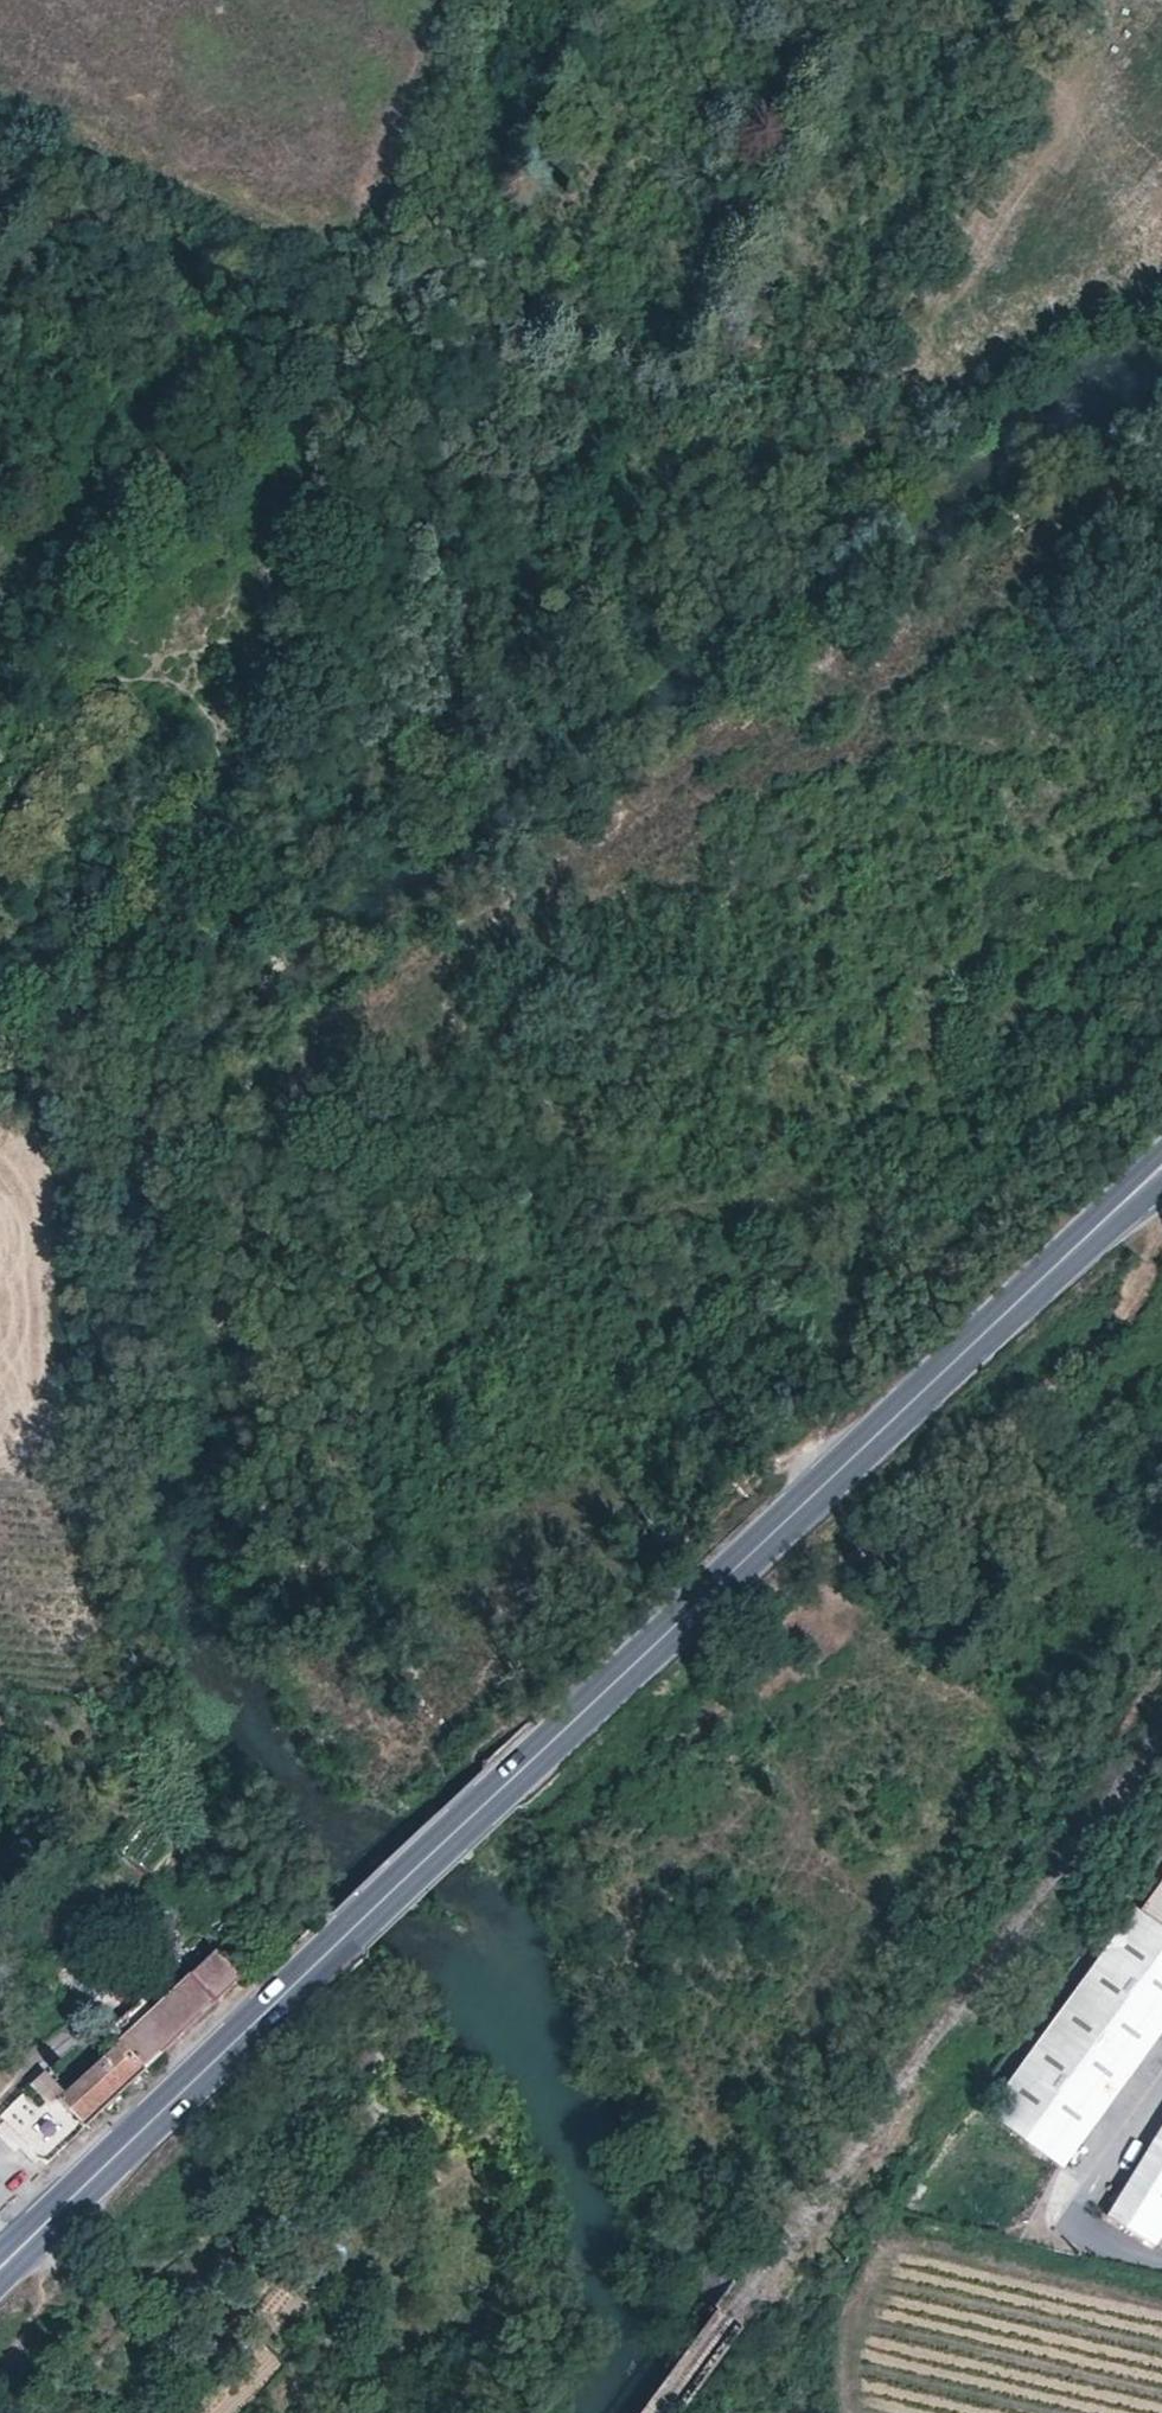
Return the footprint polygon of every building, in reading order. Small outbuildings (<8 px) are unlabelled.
[(1136,1910),(1161,1928),(1161,1873),(1136,1910)] [(1136,1910),(1012,2082),(990,2113),(1064,2167),(1161,2032),(1161,1928),(1136,1910)] [(146,2068),(241,1979),(216,1953),(122,2042),(146,2068)] [(83,2127),(146,2068),(122,2042),(59,2102),(83,2127)] [(50,2070),(32,2077),(41,2100),(59,2093),(50,2070)] [(83,2127),(59,2102),(32,2127),(57,2153),(83,2127)] [(1152,2147),(1109,2217),(1157,2246),(1161,2238),(1161,2131),(1152,2147)]
